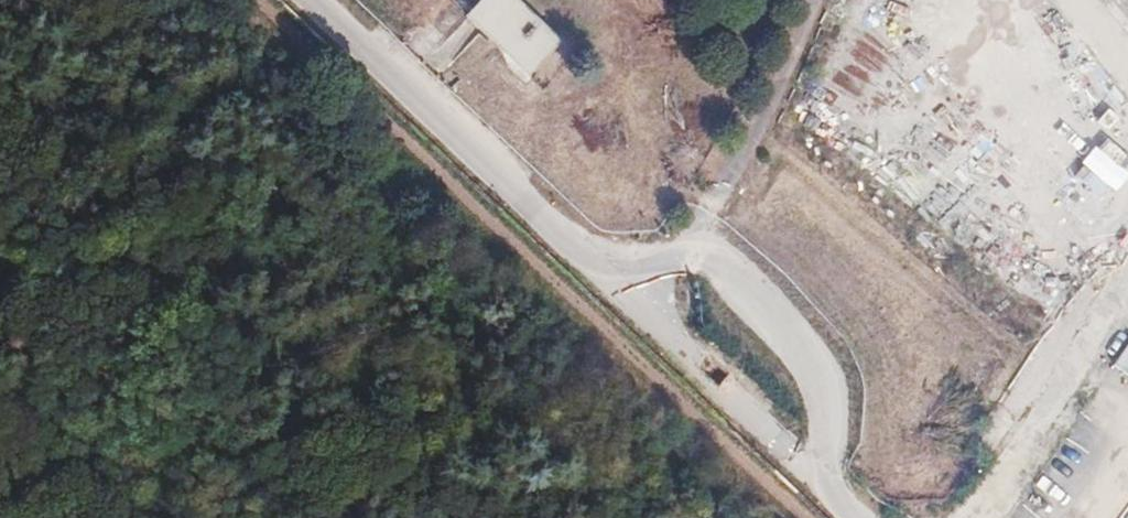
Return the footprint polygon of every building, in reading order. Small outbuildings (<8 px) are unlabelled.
[(472,13),(533,68),(561,37),(521,0),(484,0),(472,13)] [(1111,367),(1127,378),(1127,343),(1111,367)]
